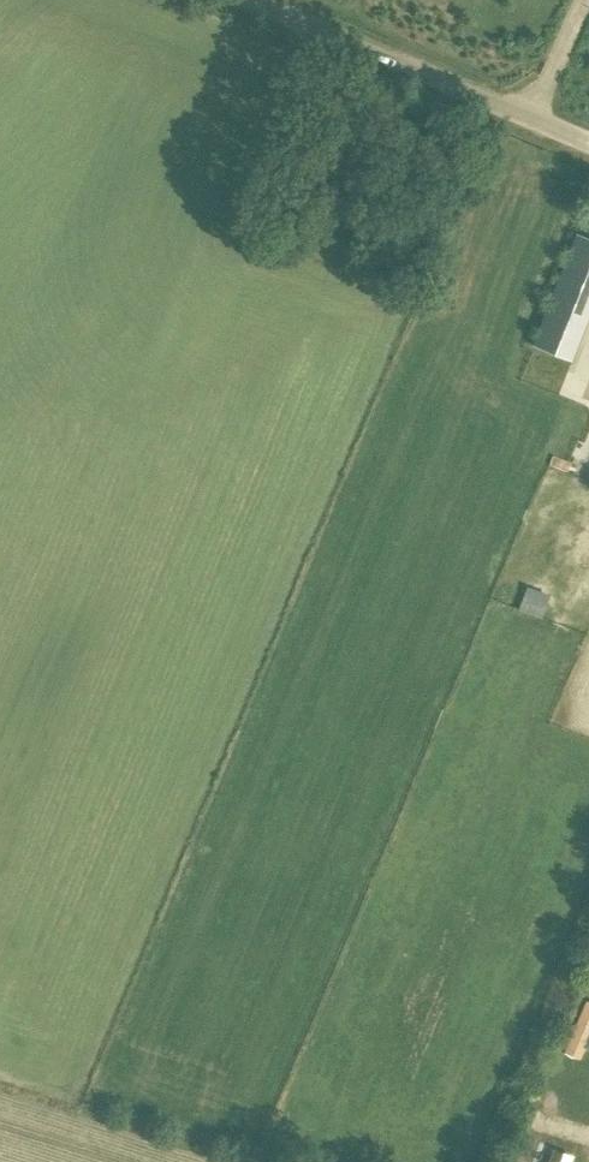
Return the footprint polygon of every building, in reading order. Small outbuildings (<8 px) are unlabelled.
[(579,235),(536,344),(572,358),(588,315),(588,239),(579,235)] [(542,617),(547,602),(524,594),(519,610),(542,617)] [(586,1037),(588,1031),(588,1006),(569,1046),(588,1055),(588,1039),(586,1037)]
